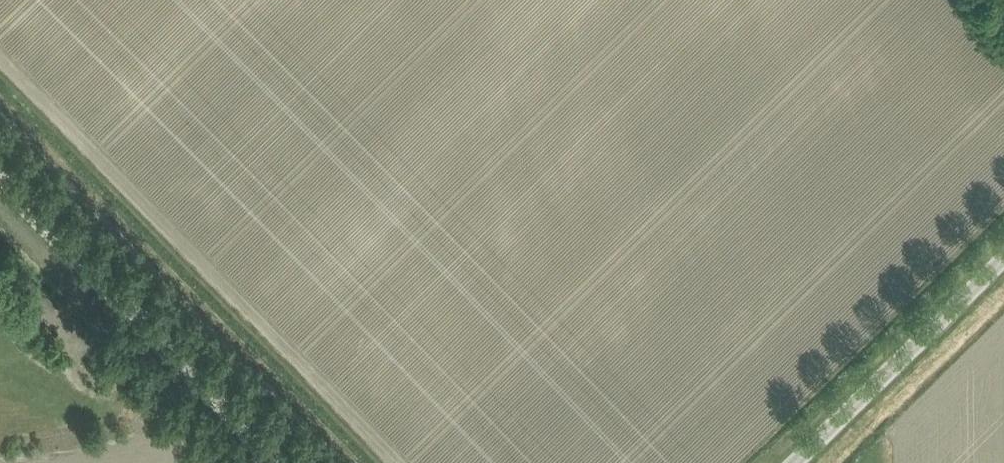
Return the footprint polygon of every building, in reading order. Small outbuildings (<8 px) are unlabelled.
[(46,334),(50,330),(46,325),(41,328),(46,334)]
